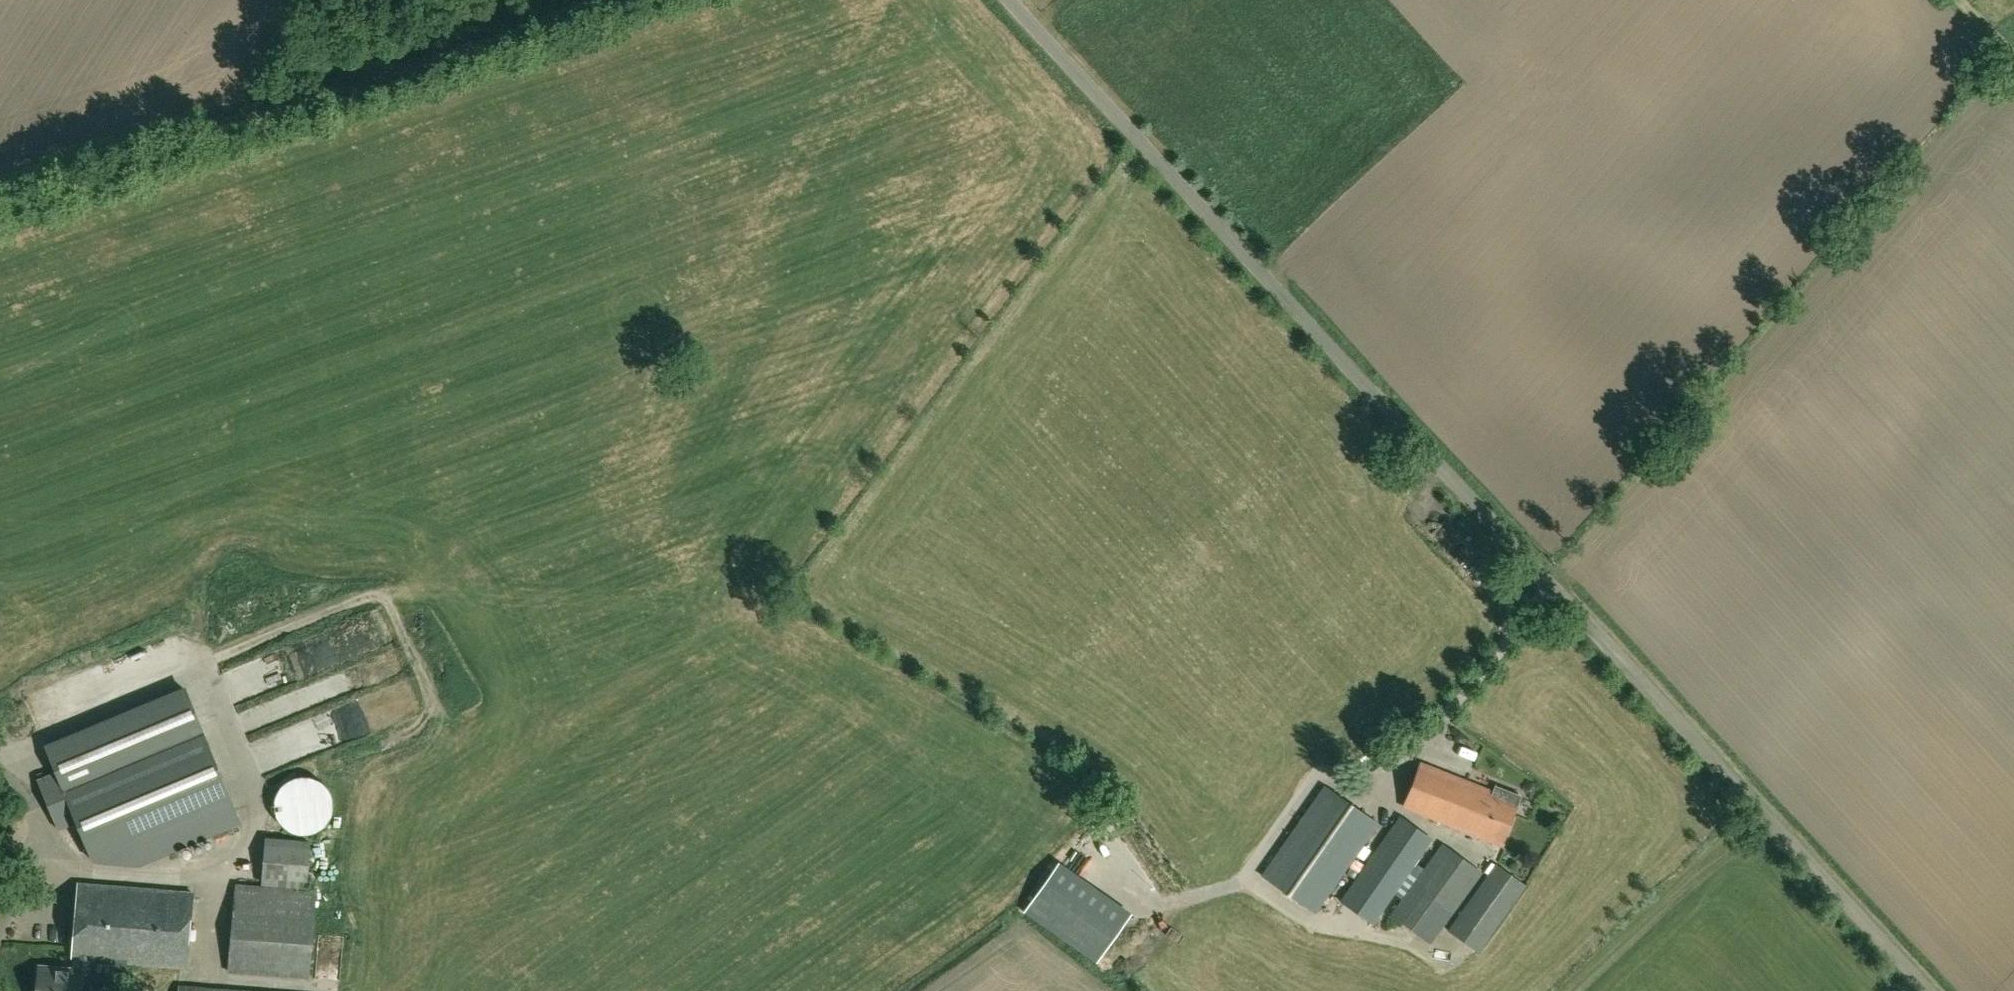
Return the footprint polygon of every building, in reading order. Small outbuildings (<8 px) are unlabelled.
[(324,764),(402,738),(396,722),(426,712),(416,682),(308,718),(324,764)] [(38,779),(59,829),(77,821),(94,861),(139,865),(240,822),(195,714),(186,690),(45,748),(55,772),(38,779)] [(1421,763),(1404,807),(1501,845),(1520,795),(1495,785),(1493,791),(1421,763)] [(323,811),(324,806),(323,800),(322,795),(319,791),(315,786),(311,783),(306,781),(300,779),(295,779),(291,780),(285,782),(282,784),(277,788),(274,792),(272,796),(271,801),(270,806),(271,812),(273,817),(276,822),(279,825),(283,829),(288,831),(293,832),(299,833),(304,832),(308,830),(313,827),(316,824),(320,820),(322,816),(323,811)] [(1377,823),(1324,785),(1261,874),(1315,912),(1377,823)] [(1431,839),(1400,817),(1341,902),(1373,924),(1431,839)] [(305,887),(309,842),(267,839),(263,883),(305,887)] [(1481,873),(1443,845),(1392,914),(1431,942),(1481,873)] [(1525,886),(1510,875),(1495,864),(1449,930),(1478,951),(1525,886)] [(1049,878),(1028,911),(1096,957),(1117,924),(1049,878)] [(192,890),(79,882),(73,972),(55,971),(55,967),(39,966),(39,970),(39,969),(37,990),(81,990),(82,990),(95,990),(97,974),(92,974),(93,960),(186,967),(192,890)] [(307,977),(314,891),(237,885),(230,971),(307,977)]
